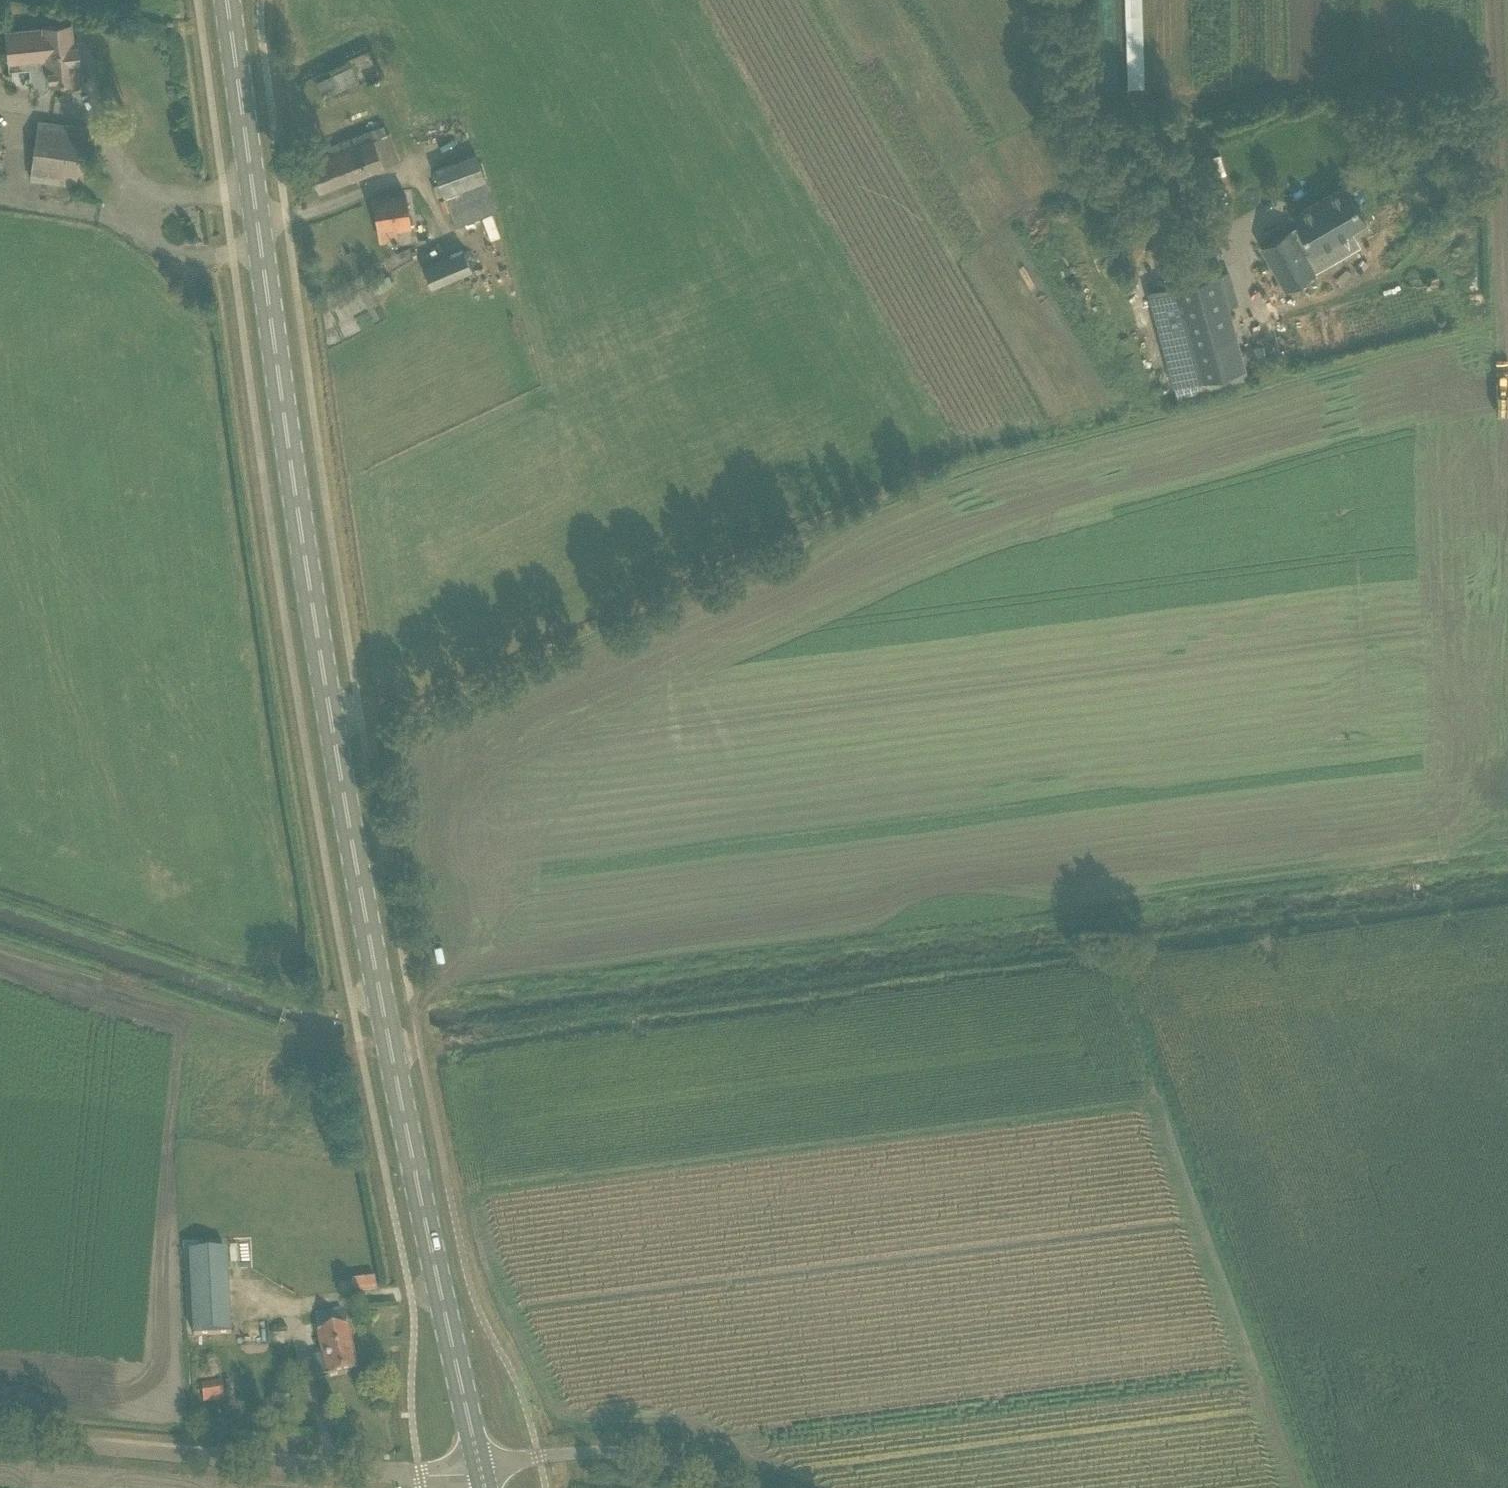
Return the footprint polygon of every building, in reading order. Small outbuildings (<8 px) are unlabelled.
[(49,56),(52,83),(80,80),(73,22),(7,29),(10,60),(49,56)] [(326,102),(344,94),(361,86),(352,66),(317,82),(326,102)] [(39,121),(32,179),(76,185),(83,127),(39,121)] [(319,192),(385,167),(374,139),(308,164),(319,192)] [(456,226),(497,209),(472,150),(431,168),(456,226)] [(1285,288),(1315,270),(1305,251),(1318,244),(1320,247),(1365,221),(1345,186),(1293,216),(1300,228),(1292,232),(1290,229),(1261,246),(1285,288)] [(413,240),(411,225),(406,195),(375,199),(380,239),(386,238),(387,244),(413,240)] [(423,267),(431,287),(472,269),(464,250),(423,267)] [(1219,272),(1173,284),(1199,379),(1245,366),(1219,272)] [(227,1251),(189,1253),(194,1336),(232,1334),(227,1251)] [(376,1278),(351,1281),(353,1291),(377,1288),(376,1278)] [(357,1371),(345,1311),(316,1318),(319,1332),(329,1377),(357,1371)] [(290,1405),(291,1393),(274,1391),(273,1403),(290,1405)]
